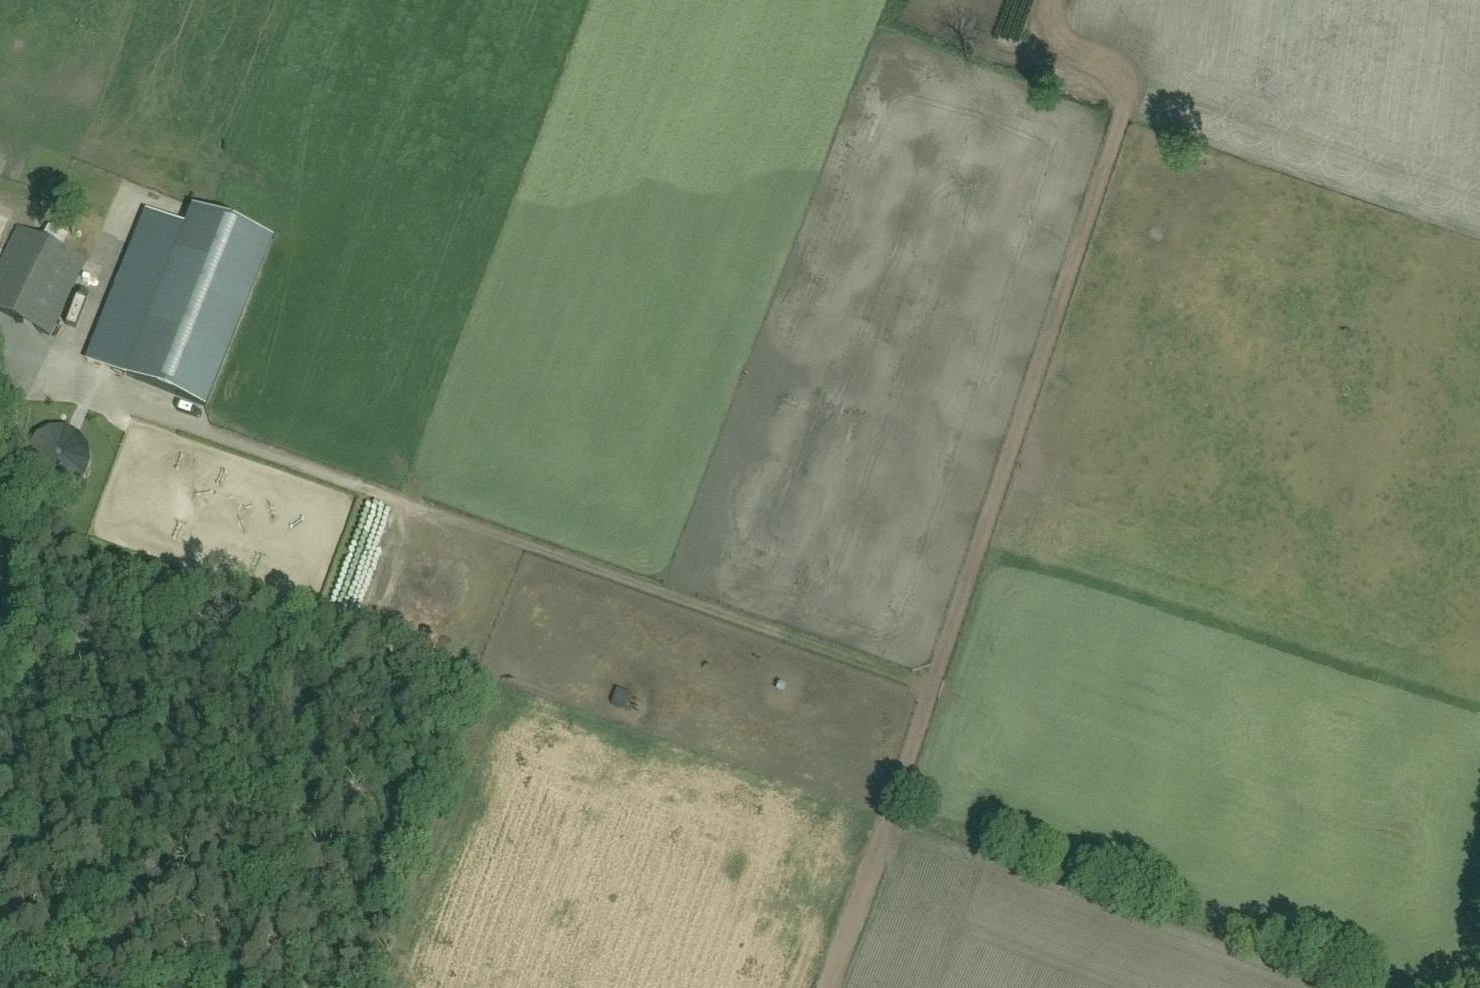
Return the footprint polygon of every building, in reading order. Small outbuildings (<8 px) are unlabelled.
[(146,212),(88,364),(206,409),(272,239),(193,208),(185,228),(146,212)] [(78,256),(62,248),(68,235),(42,222),(36,235),(18,226),(0,262),(0,327),(18,336),(24,323),(41,331),(78,256)] [(89,447),(80,435),(66,428),(51,429),(38,436),(30,449),(28,464),(34,478),(46,488),(61,491),(75,487),(86,476),(91,462),(89,447)] [(318,561),(313,575),(378,600),(383,586),(318,561)]
